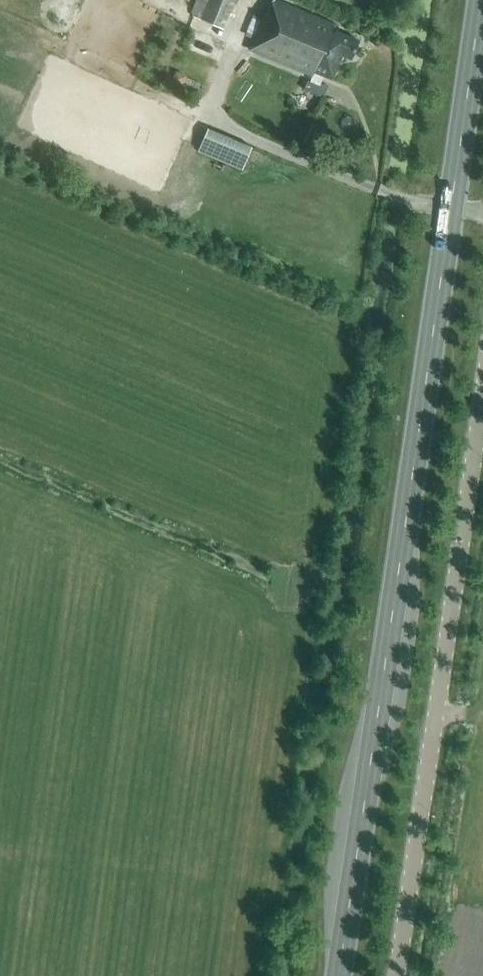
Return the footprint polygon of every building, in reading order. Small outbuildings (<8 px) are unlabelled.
[(195,1),(194,3),(196,4),(191,14),(194,16),(193,18),(222,29),(227,15),(228,15),(234,0),(194,0),(195,1)] [(338,26),(273,0),(266,16),(263,15),(262,19),(253,15),(246,32),(255,36),(249,51),(313,76),(315,72),(332,79),(342,55),(351,59),(358,41),(336,32),(338,26)] [(328,87),(320,83),(319,86),(307,81),(303,89),(324,98),(328,87)] [(237,168),(247,145),(203,125),(192,148),(237,168)]
